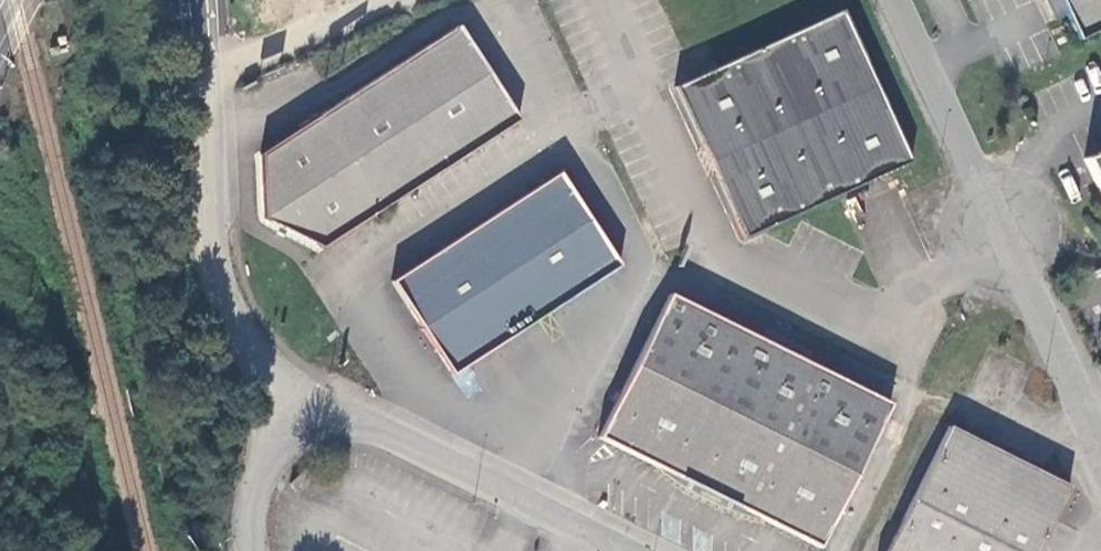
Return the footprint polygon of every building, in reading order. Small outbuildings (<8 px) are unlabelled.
[(1075,39),(1100,27),(1100,0),(1057,0),(1075,39)] [(718,66),(674,86),(742,235),(838,191),(888,168),(908,159),(840,10),(718,66)] [(525,119),(464,26),(266,155),(265,216),(328,248),(525,119)] [(1087,161),(1097,182),(1100,190),(1100,155),(1087,161)] [(565,177),(400,284),(462,375),(625,267),(565,177)] [(892,402),(672,294),(601,439),(658,467),(672,486),(732,516),(771,522),(821,547),(892,402)] [(949,428),(888,550),(1037,550),(1054,515),(1068,487),(949,428)]
